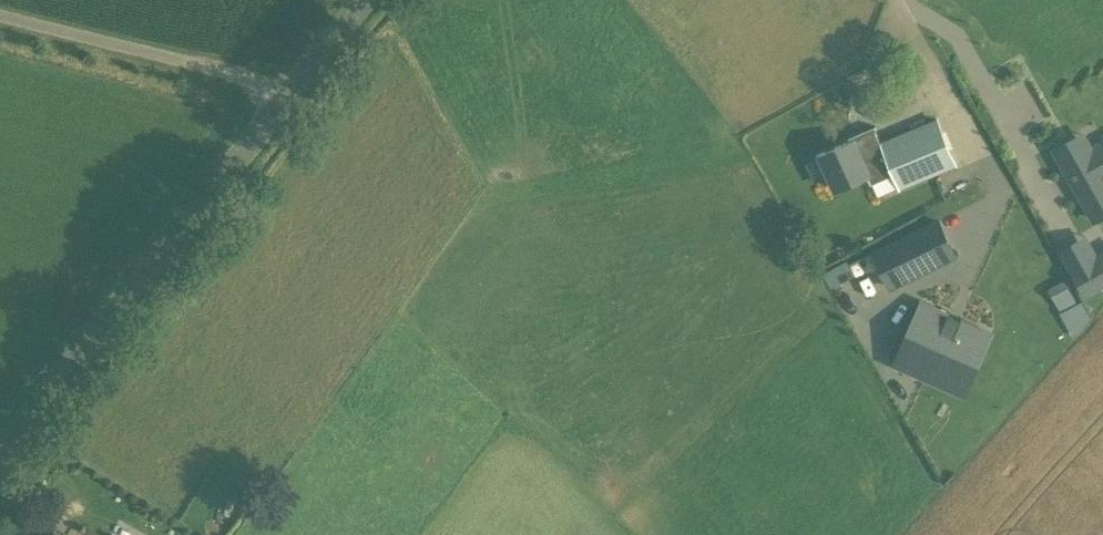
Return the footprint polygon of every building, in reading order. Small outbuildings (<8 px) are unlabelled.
[(856,91),(850,93),(858,111),(864,108),(883,99),(875,82),(874,82),(856,91)] [(873,182),(892,175),(879,143),(880,142),(876,132),(877,131),(875,126),(850,137),(851,140),(818,156),(824,174),(830,172),(838,186),(867,174),(873,182)] [(1049,155),(1031,165),(1062,238),(1083,230),(1079,218),(1086,215),(1079,198),(1097,192),(1088,166),(1059,177),(1049,155)] [(889,286),(906,278),(898,262),(913,254),(921,270),(955,254),(938,220),(872,252),(889,286)] [(1072,283),(1063,258),(1007,277),(1015,306),(1072,283)] [(822,272),(831,286),(852,272),(843,259),(822,272)] [(963,396),(992,332),(953,317),(946,333),(927,324),(913,355),(901,351),(893,366),(963,396)]
